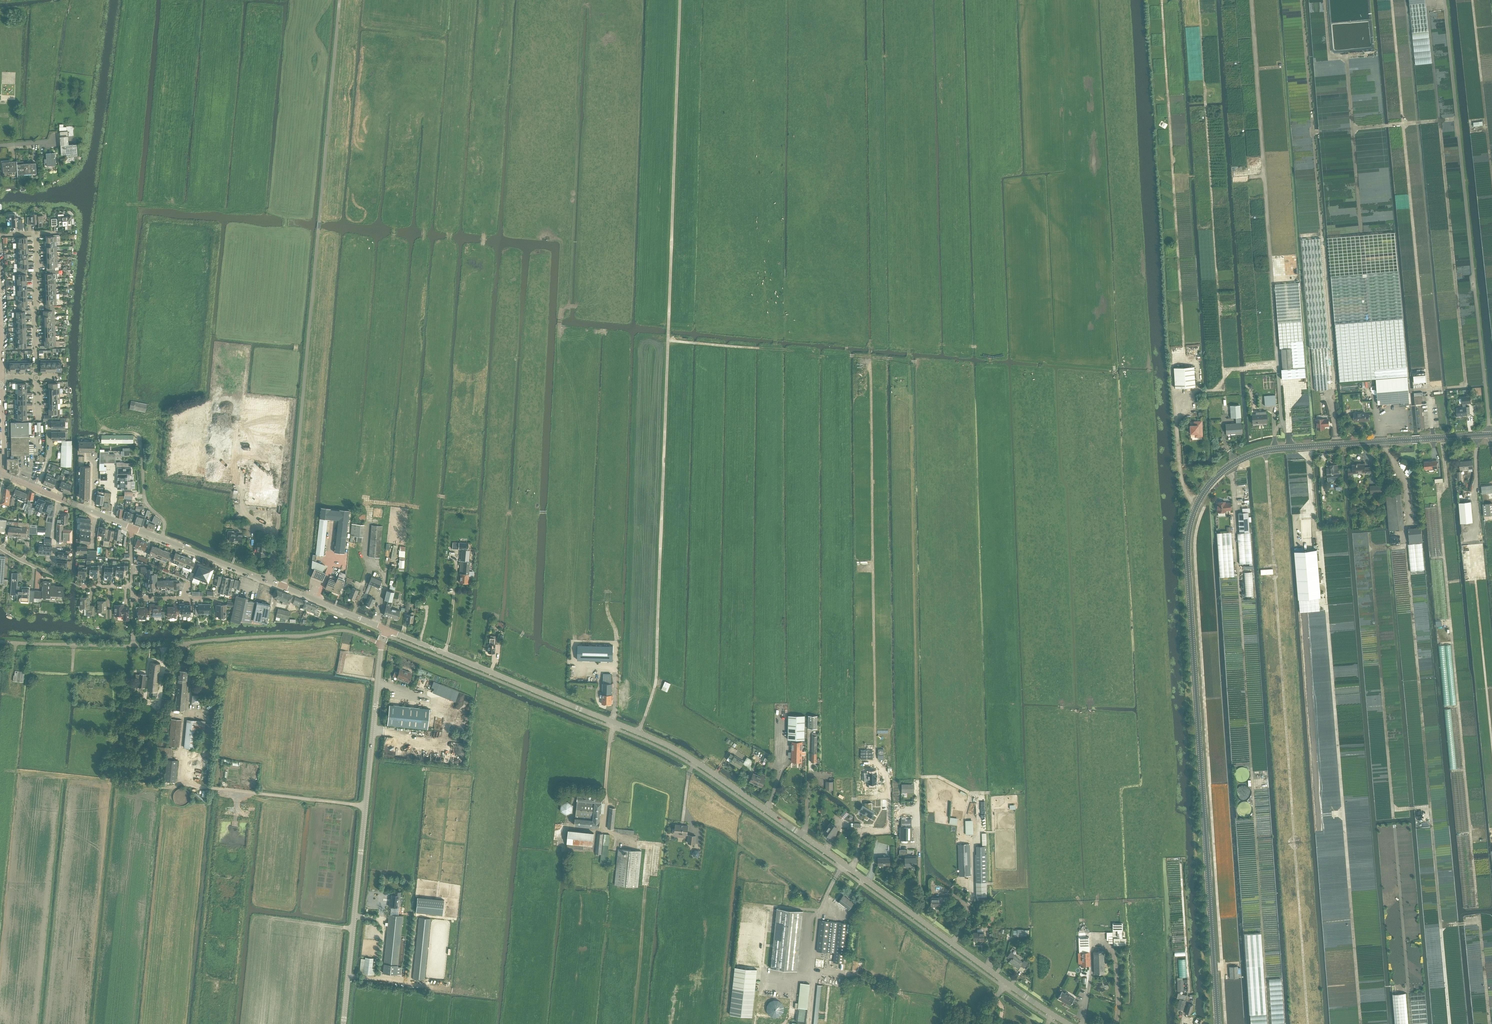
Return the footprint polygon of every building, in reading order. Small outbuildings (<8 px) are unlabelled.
[(1425,3),(1409,4),(1408,5),(1411,33),(1428,31),(1425,3)] [(73,144),(61,145),(61,155),(74,154),(77,153),(77,144),(73,144)] [(46,158),(44,158),(44,162),(46,162),(47,166),(50,166),(51,166),(56,165),(55,153),(46,153),(46,158)] [(9,174),(17,174),(17,175),(18,175),(17,161),(2,162),(3,173),(8,172),(8,174),(9,174)] [(17,164),(18,174),(22,174),(22,175),(24,175),(37,175),(36,173),(36,163),(31,163),(30,163),(30,162),(28,162),(28,163),(23,164),(23,161),(17,162),(17,164)] [(1267,182),(1267,191),(1279,190),(1279,182),(1267,182)] [(8,214),(9,220),(9,221),(10,221),(12,221),(12,227),(18,227),(18,229),(23,229),(22,219),(18,219),(18,217),(15,217),(15,214),(8,214)] [(31,217),(27,217),(27,225),(31,224),(35,224),(35,227),(43,226),(42,216),(34,216),(34,214),(31,214),(31,217)] [(51,219),(51,226),(57,225),(57,224),(58,224),(58,225),(63,225),(63,224),(65,224),(65,229),(72,229),(71,216),(64,216),(64,214),(58,214),(58,219),(57,219),(57,218),(51,219)] [(1320,238),(1301,240),(1310,348),(1312,348),(1315,390),(1328,389),(1328,383),(1331,383),(1328,347),(1329,346),(1320,238)] [(46,261),(44,261),(44,263),(46,263),(47,270),(59,270),(58,267),(57,263),(59,263),(59,261),(57,261),(55,262),(46,262),(46,261)] [(17,272),(26,271),(26,268),(28,268),(28,264),(28,263),(17,263),(18,268),(17,268),(17,272)] [(47,273),(45,274),(45,278),(45,279),(55,278),(55,273),(58,273),(59,272),(59,270),(47,270),(47,273)] [(17,275),(15,275),(16,280),(26,279),(26,280),(29,280),(29,278),(26,278),(26,274),(26,271),(17,272),(18,275),(17,275)] [(1362,274),(1331,276),(1340,382),(1376,379),(1378,404),(1401,402),(1401,405),(1409,405),(1409,402),(1410,402),(1398,271),(1367,273),(1362,274)] [(1299,283),(1275,284),(1279,349),(1281,348),(1291,348),(1293,368),(1282,369),(1281,369),(1281,379),(1306,377),(1303,340),(1299,283)] [(45,299),(45,298),(43,298),(43,300),(46,300),(46,308),(54,307),(54,304),(56,304),(56,299),(45,299)] [(19,306),(19,309),(25,308),(25,305),(28,305),(27,301),(27,300),(18,300),(16,300),(17,306),(19,306)] [(44,316),(55,315),(54,307),(46,308),(46,310),(44,311),(44,315),(44,316)] [(14,312),(15,317),(26,317),(26,318),(28,318),(28,315),(25,316),(25,308),(19,309),(19,312),(14,312)] [(1291,348),(1281,348),(1282,369),(1293,368),(1291,348)] [(10,361),(7,361),(7,367),(10,367),(10,372),(15,372),(15,361),(10,361)] [(1174,368),(1175,388),(1195,387),(1194,367),(1174,368)] [(1425,375),(1413,376),(1414,383),(1426,382),(1425,375)] [(1227,396),(1228,404),(1240,403),(1240,395),(1227,396)] [(1264,396),(1265,406),(1275,405),(1275,395),(1264,396)] [(1463,407),(1456,408),(1457,416),(1463,415),(1470,415),(1470,407),(1466,407),(1465,403),(1471,403),(1470,400),(1470,396),(1461,397),(1461,398),(1459,398),(1459,403),(1462,403),(1462,404),(1463,404),(1463,407)] [(129,409),(145,412),(146,405),(130,401),(129,409)] [(1230,406),(1231,418),(1241,417),(1240,405),(1230,406)] [(49,415),(44,415),(44,418),(52,418),(52,415),(52,414),(58,414),(58,418),(60,418),(60,409),(49,409),(49,414),(49,415)] [(1266,411),(1255,412),(1255,414),(1252,415),(1253,423),(1267,422),(1266,411)] [(1354,413),(1354,421),(1366,420),(1366,421),(1370,421),(1369,414),(1365,414),(1365,412),(1354,413)] [(52,429),(60,428),(65,428),(65,421),(66,421),(66,418),(60,418),(60,421),(52,422),(52,424),(51,425),(51,427),(52,428),(52,429)] [(1324,420),(1324,419),(1317,419),(1317,429),(1319,429),(1319,430),(1321,430),(1321,429),(1324,429),(1324,426),(1329,425),(1329,419),(1324,420)] [(1202,436),(1201,421),(1194,422),(1194,425),(1190,426),(1190,429),(1189,429),(1189,432),(1190,433),(1195,433),(1195,437),(1202,436)] [(11,450),(7,451),(7,463),(7,467),(8,471),(7,471),(8,471),(11,473),(12,473),(15,474),(18,471),(18,458),(20,458),(20,455),(29,455),(29,454),(34,453),(34,444),(29,444),(29,436),(29,434),(31,434),(31,422),(24,422),(20,422),(8,422),(8,436),(11,436),(11,438),(11,450)] [(1242,434),(1241,423),(1226,424),(1226,433),(1231,433),(1231,434),(1242,434)] [(52,433),(51,433),(51,435),(52,436),(52,440),(54,440),(54,441),(57,441),(57,440),(65,439),(66,439),(68,437),(68,434),(67,433),(67,432),(67,428),(65,428),(61,428),(61,432),(52,432),(52,433)] [(101,443),(133,443),(133,435),(101,435),(101,443)] [(78,443),(78,449),(79,449),(79,451),(95,451),(95,442),(79,441),(79,443),(78,443)] [(72,446),(62,445),(61,467),(71,467),(72,446)] [(99,452),(100,464),(104,463),(104,461),(106,461),(106,462),(115,462),(115,454),(108,454),(108,451),(100,452),(99,452)] [(1433,468),(1438,468),(1437,460),(1424,462),(1425,469),(1429,469),(1429,470),(1433,469),(1433,468)] [(1459,461),(1460,469),(1473,468),(1472,460),(1459,461)] [(1353,464),(1353,468),(1348,468),(1349,473),(1353,473),(1365,472),(1365,473),(1371,473),(1371,467),(1365,467),(1365,463),(1353,464)] [(1331,468),(1327,468),(1328,477),(1328,481),(1334,480),(1334,477),(1338,476),(1338,473),(1340,473),(1340,470),(1338,470),(1337,465),(1334,465),(1331,465),(1331,468)] [(79,497),(89,498),(90,466),(80,466),(79,497)] [(118,474),(117,474),(117,489),(127,489),(127,488),(131,488),(131,481),(127,481),(127,474),(131,474),(131,468),(118,468),(118,474)] [(47,472),(43,483),(47,485),(51,476),(51,477),(52,475),(47,472)] [(55,481),(58,482),(60,475),(58,474),(56,478),(51,477),(51,476),(48,485),(52,487),(55,481)] [(57,489),(62,491),(66,483),(61,481),(63,476),(60,475),(58,482),(60,483),(57,489)] [(66,483),(62,491),(67,493),(71,485),(66,483)] [(1481,486),(1481,493),(1491,492),(1491,485),(1481,486)] [(2,504),(9,505),(11,489),(12,489),(4,487),(3,488),(4,488),(2,504)] [(13,496),(18,498),(21,491),(15,489),(13,496)] [(21,491),(18,498),(24,500),(27,494),(21,491)] [(97,491),(96,503),(102,504),(103,504),(104,495),(104,492),(97,491)] [(102,504),(101,509),(112,510),(112,504),(110,504),(111,492),(104,492),(104,495),(103,504),(102,504)] [(1386,495),(1389,530),(1404,529),(1401,493),(1386,495)] [(41,511),(42,512),(42,510),(45,501),(41,500),(40,499),(39,499),(35,509),(41,511)] [(50,501),(47,499),(47,500),(46,500),(45,501),(42,510),(49,513),(48,515),(53,516),(54,506),(52,505),(53,502),(52,502),(50,501)] [(1218,502),(1216,502),(1217,512),(1218,512),(1218,516),(1225,516),(1225,512),(1226,511),(1225,510),(1231,510),(1230,503),(1225,503),(1225,501),(1221,502),(1220,501),(1218,501),(1218,502)] [(1459,502),(1460,523),(1473,522),(1471,501),(1459,502)] [(1484,516),(1491,515),(1491,503),(1483,504),(1484,516)] [(319,518),(329,519),(330,515),(338,516),(337,520),(334,552),(344,553),(349,511),(320,507),(319,518)] [(1242,512),(1238,513),(1239,533),(1249,532),(1249,522),(1250,522),(1251,522),(1250,517),(1248,517),(1248,512),(1242,512)] [(57,523),(57,529),(59,529),(59,528),(63,528),(63,524),(68,524),(68,514),(61,514),(61,519),(58,519),(57,523)] [(148,524),(146,528),(153,530),(155,523),(160,525),(160,519),(157,517),(156,517),(155,520),(154,519),(154,520),(153,520),(152,521),(149,520),(148,524)] [(320,519),(315,555),(316,555),(323,556),(327,519),(320,519)] [(9,536),(17,537),(18,522),(12,521),(6,521),(6,531),(9,532),(9,536)] [(18,522),(17,537),(25,537),(25,533),(25,532),(29,532),(29,526),(29,524),(29,523),(18,522),(18,521),(18,522)] [(352,523),(351,536),(358,536),(363,537),(364,524),(352,523)] [(369,557),(379,558),(382,526),(372,525),(369,557)] [(103,546),(106,546),(108,529),(109,528),(101,527),(100,527),(99,527),(97,535),(98,535),(104,536),(103,546)] [(1408,544),(1410,571),(1425,570),(1422,543),(1417,543),(1423,542),(1421,527),(1408,529),(1409,543),(1415,543),(1408,544)] [(56,540),(56,541),(62,541),(62,542),(70,542),(72,543),(72,530),(63,529),(63,528),(59,528),(59,529),(57,529),(56,540)] [(120,539),(119,543),(125,544),(127,536),(123,536),(124,534),(121,533),(121,529),(116,528),(114,538),(120,539)] [(108,529),(106,546),(109,547),(110,538),(113,538),(114,530),(108,529)] [(230,532),(229,541),(241,542),(242,538),(242,533),(230,532)] [(1252,563),(1250,533),(1237,534),(1239,564),(1252,563)] [(134,547),(144,550),(147,543),(137,539),(134,547)] [(256,555),(265,556),(266,543),(257,542),(256,555)] [(459,583),(468,583),(468,576),(472,576),(473,572),(469,571),(470,562),(468,562),(469,550),(467,550),(468,543),(459,543),(453,543),(452,549),(462,549),(461,561),(459,574),(460,574),(459,583)] [(51,554),(51,545),(39,544),(39,553),(51,554)] [(1232,544),(1217,545),(1220,577),(1234,576),(1232,544)] [(149,554),(155,556),(158,548),(152,546),(149,554)] [(58,551),(58,557),(61,557),(62,557),(62,559),(67,559),(68,552),(70,552),(70,549),(65,548),(64,552),(58,551)] [(155,556),(160,558),(163,550),(158,548),(155,556)] [(1318,549),(1295,551),(1299,599),(1321,597),(1318,549)] [(167,559),(169,560),(172,554),(169,553),(169,552),(163,550),(160,558),(166,561),(167,559)] [(172,561),(177,563),(181,555),(175,553),(174,555),(172,554),(169,560),(172,561)] [(314,569),(311,577),(322,581),(322,582),(326,573),(325,573),(322,572),(325,565),(316,561),(316,555),(315,555),(313,554),(312,560),(311,568),(314,569)] [(177,563),(183,566),(186,557),(181,555),(177,563)] [(183,566),(182,569),(191,572),(192,569),(194,563),(191,562),(192,559),(186,557),(183,566)] [(67,560),(57,560),(57,565),(61,565),(61,567),(67,568),(67,560)] [(89,571),(90,565),(90,564),(91,560),(87,560),(86,565),(80,564),(80,567),(78,567),(77,576),(81,577),(80,578),(85,579),(86,571),(89,571)] [(116,572),(116,566),(116,565),(117,561),(113,561),(113,564),(112,568),(105,567),(104,577),(107,577),(107,579),(111,579),(112,571),(116,572)] [(116,572),(115,575),(119,575),(118,577),(123,578),(124,570),(127,570),(128,563),(128,561),(125,561),(124,563),(124,566),(116,566),(116,572)] [(98,566),(90,565),(89,571),(89,574),(93,575),(92,577),(97,577),(98,569),(100,570),(101,570),(102,563),(100,563),(98,562),(98,566)] [(192,573),(189,579),(192,580),(192,581),(198,584),(200,579),(205,567),(202,566),(198,564),(194,574),(194,573),(192,573)] [(205,567),(200,579),(204,581),(204,579),(208,581),(213,570),(208,568),(208,569),(205,567)] [(146,581),(147,582),(157,582),(157,580),(156,573),(152,573),(152,569),(147,569),(147,570),(140,570),(140,573),(146,573),(146,578),(148,578),(149,581),(146,581)] [(337,578),(332,591),(339,594),(339,593),(343,584),(346,586),(346,577),(347,574),(346,574),(345,573),(340,571),(337,578)] [(18,573),(12,573),(10,594),(16,594),(17,594),(20,594),(20,601),(33,602),(34,590),(29,590),(30,587),(17,586),(18,573)] [(325,588),(332,591),(337,578),(330,575),(325,588)] [(372,575),(368,584),(372,585),(378,588),(382,580),(372,575)] [(157,580),(157,582),(157,588),(161,588),(161,590),(165,590),(165,588),(165,580),(157,580)] [(173,580),(165,580),(165,588),(169,588),(169,590),(173,590),(173,589),(180,589),(179,586),(173,586),(173,582),(173,580)] [(34,590),(33,602),(38,602),(39,598),(41,598),(50,599),(50,597),(57,597),(57,599),(63,599),(64,586),(51,586),(51,581),(43,581),(42,591),(40,590),(34,590)] [(157,582),(147,582),(147,590),(151,590),(151,592),(155,592),(155,590),(157,590),(157,588),(157,582)] [(348,597),(354,600),(358,590),(352,588),(348,597)] [(277,589),(274,597),(280,599),(283,592),(277,589)] [(383,615),(388,616),(390,608),(392,603),(394,592),(386,590),(384,600),(388,601),(383,615)] [(283,592),(280,599),(282,600),(283,601),(282,603),(288,605),(289,605),(292,596),(285,592),(283,592)] [(247,600),(247,597),(236,595),(231,621),(240,623),(240,620),(251,622),(252,620),(255,602),(247,600)] [(369,596),(366,604),(372,607),(375,599),(374,598),(370,597),(369,596)] [(87,615),(94,615),(94,605),(89,605),(89,597),(80,597),(80,608),(86,608),(87,615)] [(293,604),(305,609),(308,602),(308,601),(308,600),(305,599),(305,600),(304,600),(296,597),(295,597),(293,604)] [(97,601),(97,611),(100,612),(104,611),(104,616),(107,616),(107,617),(111,617),(111,609),(108,609),(106,609),(106,601),(100,601),(97,601)] [(257,602),(253,620),(262,622),(262,617),(268,618),(271,605),(266,604),(262,603),(257,602)] [(308,602),(305,609),(314,613),(314,615),(317,616),(319,612),(317,611),(319,606),(308,602)] [(123,607),(123,604),(114,605),(115,615),(123,615),(123,619),(128,619),(128,607),(123,607)] [(149,604),(149,607),(149,612),(150,612),(150,616),(149,616),(161,616),(164,616),(164,612),(161,612),(161,605),(155,605),(155,604),(149,604)] [(178,604),(178,605),(179,613),(179,614),(179,616),(193,616),(193,612),(191,612),(190,605),(184,605),(184,604),(178,604)] [(195,608),(195,615),(199,615),(199,613),(210,613),(210,604),(198,604),(198,608),(195,608)] [(216,605),(216,616),(220,616),(220,617),(221,617),(222,618),(223,619),(224,619),(225,618),(225,617),(226,617),(226,604),(216,605)] [(179,613),(178,605),(173,605),(173,607),(167,607),(167,616),(176,616),(176,614),(179,614),(179,613)] [(149,616),(150,616),(150,612),(149,612),(149,607),(144,607),(144,606),(136,606),(136,615),(138,615),(138,618),(146,618),(146,616),(149,616)] [(390,608),(388,616),(394,618),(394,619),(396,619),(397,619),(400,611),(390,608)] [(276,617),(288,619),(290,611),(278,609),(276,617)] [(488,653),(489,653),(490,654),(491,653),(495,653),(495,644),(494,644),(494,638),(490,638),(490,644),(488,644),(488,645),(487,646),(487,648),(488,649),(488,653)] [(613,646),(591,645),(590,645),(588,645),(587,645),(578,645),(578,660),(612,661),(613,655),(613,646)] [(148,688),(147,690),(153,691),(157,691),(157,689),(158,679),(159,674),(159,668),(160,663),(156,663),(154,662),(150,662),(149,671),(149,673),(149,677),(148,680),(148,688)] [(392,677),(399,680),(404,682),(404,681),(408,683),(408,682),(412,673),(411,673),(411,672),(409,671),(408,672),(400,669),(398,672),(395,671),(392,677)] [(187,684),(188,671),(179,670),(178,684),(175,710),(184,710),(187,684)] [(24,672),(15,671),(15,675),(14,675),(13,681),(23,682),(24,672)] [(139,679),(137,690),(138,690),(138,687),(144,688),(144,691),(145,679),(148,680),(149,677),(146,677),(146,674),(139,673),(139,674),(139,675),(139,679)] [(602,705),(611,705),(612,684),(611,684),(611,675),(603,674),(603,684),(602,684),(602,705)] [(662,689),(667,691),(670,683),(665,681),(662,689)] [(200,704),(201,696),(200,696),(192,695),(191,703),(192,704),(199,704),(200,704)] [(387,725),(427,729),(430,709),(389,705),(387,725)] [(788,740),(804,740),(805,716),(788,715),(788,740)] [(807,728),(817,728),(817,715),(808,715),(807,728)] [(169,747),(179,748),(181,720),(171,719),(169,747)] [(184,748),(194,749),(196,729),(204,730),(205,722),(187,720),(184,748)] [(205,732),(215,733),(215,725),(206,724),(205,732)] [(167,733),(164,732),(159,732),(157,746),(156,755),(167,756),(165,780),(176,782),(178,761),(171,760),(172,747),(166,747),(167,733)] [(789,752),(789,758),(792,758),(792,762),(802,762),(802,755),(805,755),(805,752),(802,752),(802,742),(792,742),(792,752),(789,752)] [(761,760),(768,763),(769,756),(764,753),(761,760)] [(731,754),(727,760),(740,768),(744,762),(731,754)] [(742,765),(751,771),(753,761),(747,757),(742,765)] [(1250,777),(1250,775),(1250,774),(1249,772),(1248,771),(1247,770),(1246,769),(1245,769),(1244,768),(1242,768),(1241,768),(1239,769),(1238,770),(1237,771),(1236,772),(1236,774),(1236,775),(1236,777),(1236,778),(1237,779),(1238,780),(1239,781),(1240,782),(1242,782),(1243,782),(1245,782),(1246,781),(1247,780),(1248,779),(1249,778),(1250,777)] [(868,772),(864,772),(864,781),(864,782),(868,782),(868,783),(868,784),(869,784),(869,788),(876,788),(876,784),(877,784),(877,783),(877,779),(877,776),(876,772),(877,772),(877,771),(874,771),(868,771),(868,772)] [(750,781),(761,786),(764,778),(764,776),(761,774),(760,776),(754,773),(750,781)] [(1251,794),(1251,792),(1251,791),(1251,789),(1250,788),(1249,787),(1248,786),(1246,785),(1245,785),(1243,785),(1242,785),(1241,786),(1239,787),(1238,788),(1238,789),(1237,790),(1237,792),(1237,793),(1237,795),(1238,796),(1239,797),(1240,798),(1242,799),(1243,799),(1244,799),(1246,799),(1247,798),(1249,797),(1250,796),(1250,795),(1251,794)] [(190,797),(190,795),(190,794),(189,793),(188,791),(187,790),(186,789),(184,789),(182,789),(181,789),(180,790),(179,790),(177,791),(177,792),(176,794),(176,795),(175,797),(176,798),(176,800),(177,801),(178,802),(179,803),(181,804),(182,804),(183,804),(184,804),(186,803),(187,803),(188,802),(189,801),(190,800),(190,798),(190,797)] [(577,800),(575,818),(574,825),(599,828),(599,827),(600,822),(600,821),(601,807),(602,803),(602,798),(597,797),(597,795),(583,794),(582,796),(577,796),(577,800)] [(863,804),(859,811),(863,813),(861,816),(867,820),(869,816),(871,818),(875,811),(872,810),(872,802),(865,802),(865,803),(865,806),(863,804)] [(1252,810),(1252,809),(1252,807),(1252,806),(1251,805),(1250,804),(1249,803),(1247,802),(1246,802),(1244,802),(1243,802),(1242,803),(1240,804),(1239,805),(1239,806),(1238,807),(1238,809),(1238,810),(1239,812),(1239,813),(1240,814),(1242,815),(1243,815),(1244,816),(1246,816),(1247,815),(1249,815),(1250,814),(1251,813),(1252,812),(1252,810)] [(831,823),(824,834),(829,837),(831,838),(831,837),(834,833),(838,827),(836,827),(831,823)] [(675,834),(687,835),(689,826),(676,825),(675,834)] [(900,840),(912,840),(912,827),(900,827),(900,840)] [(567,848),(584,849),(584,845),(593,845),(594,833),(569,831),(567,848)] [(601,863),(607,864),(610,835),(604,834),(602,854),(601,863)] [(958,845),(959,876),(971,876),(970,844),(958,845)] [(985,854),(985,846),(976,846),(976,854),(975,854),(976,897),(986,897),(986,854),(985,854)] [(615,885),(638,887),(641,851),(619,849),(615,885)] [(917,865),(916,855),(916,856),(905,856),(905,855),(905,856),(905,866),(917,865)] [(878,857),(878,866),(889,865),(888,857),(878,857)] [(389,907),(397,908),(398,899),(400,899),(401,892),(395,892),(394,895),(392,895),(391,902),(390,902),(389,907)] [(838,902),(848,910),(854,903),(844,895),(838,902)] [(415,913),(442,915),(444,900),(417,897),(415,913)] [(931,907),(941,907),(941,903),(948,903),(948,897),(941,897),(941,898),(931,898),(931,907)] [(771,968),(797,971),(803,911),(777,909),(771,968)] [(388,917),(383,973),(397,974),(398,967),(403,916),(389,915),(388,917)] [(416,979),(416,981),(419,982),(419,979),(424,980),(430,919),(419,918),(413,979),(416,979)] [(833,962),(843,963),(847,923),(837,923),(830,922),(820,921),(817,951),(834,953),(833,962)] [(973,933),(973,941),(984,940),(984,932),(973,933)] [(1261,933),(1244,934),(1250,1014),(1266,1013),(1261,933)] [(1081,952),(1082,966),(1090,966),(1090,952),(1089,952),(1089,936),(1079,936),(1080,953),(1081,952)] [(1094,952),(1094,974),(1100,973),(1105,973),(1104,952),(1094,952)] [(1014,956),(1015,955),(1011,953),(1008,958),(1010,960),(1009,962),(1018,968),(1020,965),(1024,968),(1027,963),(1023,960),(1022,962),(1014,956)] [(361,959),(359,973),(374,975),(375,968),(372,968),(373,958),(365,957),(365,959),(361,959)] [(1229,966),(1230,978),(1238,978),(1237,966),(1229,966)] [(732,993),(730,1014),(752,1017),(754,996),(757,969),(735,967),(732,993)] [(798,1007),(807,1008),(810,983),(800,982),(798,1007)] [(1058,999),(1070,1006),(1074,998),(1062,991),(1058,999)] [(1177,1008),(1183,1010),(1186,996),(1178,993),(1177,998),(1179,999),(1177,1008)] [(1407,993),(1394,994),(1396,1023),(1409,1023),(1407,993)] [(774,1000),(770,1002),(767,1005),(767,1010),(769,1014),(772,1016),(777,1017),(781,1015),(783,1011),(783,1007),(782,1003),(778,1001),(774,1000)] [(797,1008),(795,1020),(798,1020),(797,1023),(804,1023),(804,1022),(806,1022),(808,1010),(805,1010),(806,1009),(799,1008),(797,1008)]
